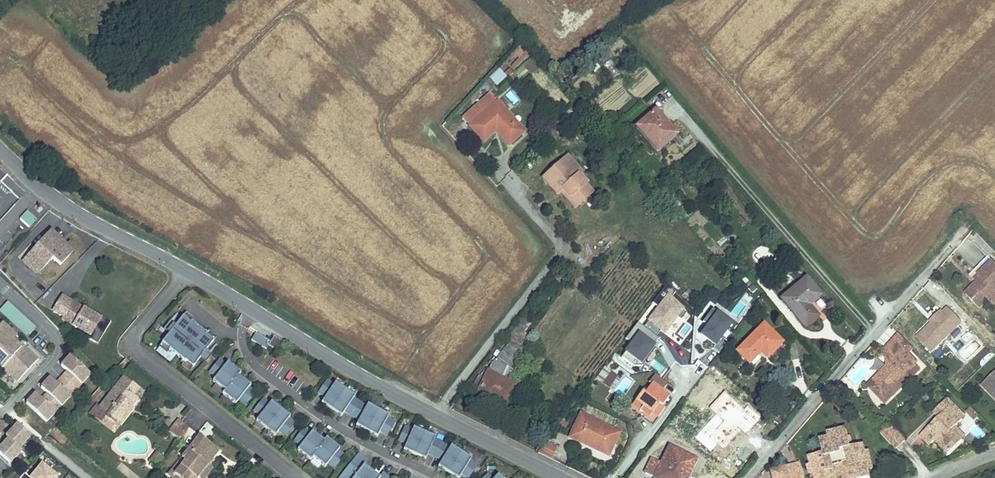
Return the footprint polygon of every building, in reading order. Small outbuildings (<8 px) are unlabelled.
[(514,69),(526,54),(519,48),(506,62),(514,69)] [(499,69),(489,78),(497,87),(507,77),(499,69)] [(497,103),(489,94),(480,102),(481,102),(488,110),(497,103)] [(520,135),(504,117),(507,114),(497,103),(488,110),(481,102),(480,102),(461,118),(483,142),(495,131),(497,129),(510,144),(520,135)] [(676,134),(656,110),(636,126),(657,150),(676,134)] [(523,132),(522,131),(507,114),(504,117),(520,135),(523,132)] [(510,144),(497,129),(495,131),(508,146),(510,144)] [(582,172),(568,156),(559,163),(560,164),(574,179),(574,180),(578,176),(582,172)] [(582,186),(586,184),(578,176),(574,180),(574,179),(560,164),(559,163),(543,178),(557,195),(560,192),(563,190),(577,205),(577,206),(590,195),(589,194),(582,186)] [(590,195),(593,191),(586,184),(582,186),(589,194),(590,195)] [(577,205),(563,190),(560,192),(575,208),(577,206),(577,205)] [(19,219),(29,228),(36,220),(27,211),(19,219)] [(38,273),(53,256),(61,264),(75,250),(68,243),(53,229),(24,260),(38,273)] [(71,240),(68,243),(75,250),(77,247),(71,240)] [(975,280),(992,262),(993,261),(989,257),(975,270),(970,276),(975,280)] [(993,261),(992,262),(975,280),(978,283),(967,294),(972,300),(976,297),(983,305),(989,299),(991,301),(994,297),(994,263),(993,261)] [(808,306),(821,296),(807,279),(782,299),(805,328),(818,317),(808,306)] [(98,328),(104,332),(111,321),(90,308),(87,313),(83,310),(84,308),(63,294),(53,309),(63,316),(62,318),(78,328),(76,330),(89,338),(94,329),(98,328)] [(666,294),(646,321),(665,335),(685,308),(666,294)] [(983,305),(976,297),(972,300),(981,308),(983,305)] [(26,335),(35,326),(8,302),(0,310),(0,311),(26,335)] [(932,353),(963,324),(948,308),(943,313),(941,311),(934,319),(936,321),(932,324),(917,338),(932,353)] [(714,309),(696,333),(715,347),(733,323),(714,309)] [(183,318),(162,344),(170,350),(170,351),(185,363),(186,362),(193,368),(214,342),(206,336),(207,335),(194,325),(191,323),(191,324),(183,318)] [(687,337),(692,326),(685,323),(680,333),(687,337)] [(754,368),(780,341),(765,325),(738,351),(754,368)] [(641,365),(658,338),(639,326),(622,354),(641,365)] [(94,329),(89,338),(97,343),(104,332),(98,328),(94,329)] [(1,371),(2,370),(5,372),(17,383),(37,360),(25,349),(11,365),(8,362),(22,346),(24,345),(20,341),(16,346),(0,332),(0,370),(1,371)] [(252,341),(267,350),(269,346),(279,352),(285,343),(274,336),(271,342),(256,333),(252,341)] [(914,349),(899,334),(888,346),(892,365),(888,365),(888,367),(889,373),(881,374),(873,382),(874,387),(881,400),(895,386),(896,387),(916,367),(914,365),(917,363),(908,354),(914,349)] [(524,340),(515,335),(511,340),(520,345),(521,345),(524,340)] [(515,385),(508,381),(501,378),(503,373),(506,368),(521,345),(520,345),(511,340),(488,371),(477,394),(488,399),(490,396),(505,404),(506,404),(515,385)] [(25,349),(22,346),(8,362),(11,365),(25,349)] [(40,388),(46,394),(56,403),(60,406),(69,397),(66,393),(71,387),(77,381),(81,384),(90,374),(69,356),(60,366),(66,371),(55,384),(49,378),(40,388)] [(220,361),(210,373),(216,378),(213,382),(225,391),(223,394),(236,405),(239,401),(246,406),(255,394),(249,389),(251,386),(239,377),(241,374),(228,363),(226,366),(220,361)] [(621,372),(614,367),(610,372),(611,372),(617,377),(620,373),(621,372)] [(920,371),(916,367),(896,387),(899,390),(920,371)] [(513,371),(507,368),(506,368),(503,373),(501,378),(508,381),(513,371)] [(609,388),(617,377),(611,372),(610,372),(605,368),(596,379),(609,388)] [(982,385),(994,397),(994,373),(982,385)] [(100,407),(99,408),(107,415),(105,417),(115,425),(117,422),(128,408),(127,407),(126,406),(134,396),(140,390),(124,377),(100,407)] [(662,406),(668,398),(660,392),(665,386),(654,377),(648,383),(650,385),(646,391),(644,394),(641,392),(634,401),(635,402),(641,407),(639,409),(651,419),(654,415),(657,418),(664,408),(662,406)] [(75,390),(81,384),(77,381),(71,387),(75,390)] [(325,398),(322,403),(342,417),(345,411),(352,416),(359,420),(356,426),(377,438),(380,432),(388,436),(395,423),(388,419),(389,416),(368,405),(367,407),(360,404),(354,399),(355,397),(335,383),(334,386),(327,381),(319,394),(325,398)] [(848,390),(841,382),(836,388),(843,396),(848,390)] [(868,386),(881,400),(874,387),(873,382),(868,386)] [(885,404),(899,390),(896,387),(895,386),(881,400),(885,404)] [(69,397),(75,390),(71,387),(66,393),(69,397)] [(34,394),(25,404),(45,423),(55,413),(51,409),(56,403),(46,394),(41,400),(34,394)] [(121,425),(135,408),(133,407),(139,400),(134,396),(126,406),(127,407),(128,408),(117,422),(120,425),(121,425)] [(505,404),(490,396),(488,399),(504,406),(506,404),(505,404)] [(954,405),(948,399),(934,413),(939,418),(954,405)] [(257,422),(276,436),(280,431),(286,436),(295,424),(289,419),(291,417),(272,403),(270,405),(264,400),(255,411),(261,416),(257,422)] [(641,407),(635,402),(634,401),(632,404),(633,404),(639,409),(641,407)] [(60,406),(56,403),(51,409),(55,413),(60,406)] [(99,408),(100,407),(96,404),(89,412),(111,429),(114,432),(120,425),(117,422),(115,425),(105,417),(107,415),(99,408)] [(960,411),(954,405),(939,418),(935,423),(938,426),(935,429),(932,425),(920,437),(929,447),(935,441),(948,455),(962,441),(956,434),(955,433),(949,439),(943,433),(948,427),(952,430),(956,426),(962,421),(956,415),(960,412),(960,411)] [(974,412),(971,408),(966,413),(969,417),(974,412)] [(965,417),(960,411),(960,412),(956,415),(962,421),(965,417)] [(974,412),(969,417),(973,421),(979,416),(974,412)] [(618,434),(580,416),(572,434),(579,437),(579,438),(578,441),(608,455),(618,434)] [(169,432),(180,441),(190,429),(179,420),(169,432)] [(692,442),(702,428),(695,423),(685,436),(692,441),(692,442)] [(895,450),(907,439),(893,426),(882,437),(895,450)] [(966,437),(956,426),(952,430),(948,427),(943,433),(949,439),(955,433),(956,434),(962,441),(966,437)] [(31,437),(20,427),(17,430),(13,430),(6,437),(9,440),(19,449),(31,437)] [(404,450),(426,460),(429,454),(436,457),(442,461),(438,467),(456,477),(460,477),(462,474),(469,477),(477,466),(470,461),(472,459),(451,446),(450,448),(442,444),(434,440),(436,438),(414,428),(412,431),(405,427),(399,441),(407,444),(404,450)] [(301,447),(298,451),(311,461),(314,458),(325,467),(328,463),(335,469),(345,456),(338,451),(340,449),(327,438),(324,441),(312,432),(311,434),(304,429),(295,442),(301,447)] [(869,452),(866,453),(864,445),(851,448),(847,429),(836,432),(837,437),(830,439),(822,441),(825,454),(810,458),(813,466),(809,467),(811,474),(817,477),(838,477),(837,476),(840,475),(842,471),(847,470),(848,474),(849,477),(856,476),(857,477),(870,477),(869,472),(867,464),(871,463),(869,452)] [(219,452),(200,436),(172,471),(181,477),(198,477),(208,465),(219,452)] [(9,440),(2,447),(2,451),(0,453),(0,455),(10,464),(22,451),(19,449),(9,440)] [(555,450),(544,445),(538,452),(551,459),(555,450)] [(696,459),(691,457),(693,454),(689,452),(687,455),(670,447),(662,464),(652,459),(645,473),(655,477),(657,475),(662,477),(687,477),(696,459)] [(157,467),(163,458),(155,452),(148,460),(157,467)] [(380,477),(365,466),(362,464),(366,460),(359,454),(341,477),(380,477)] [(798,464),(772,471),(773,477),(801,477),(798,464)] [(57,477),(42,465),(31,477),(57,477)] [(213,470),(208,465),(198,477),(207,477),(213,470)]
